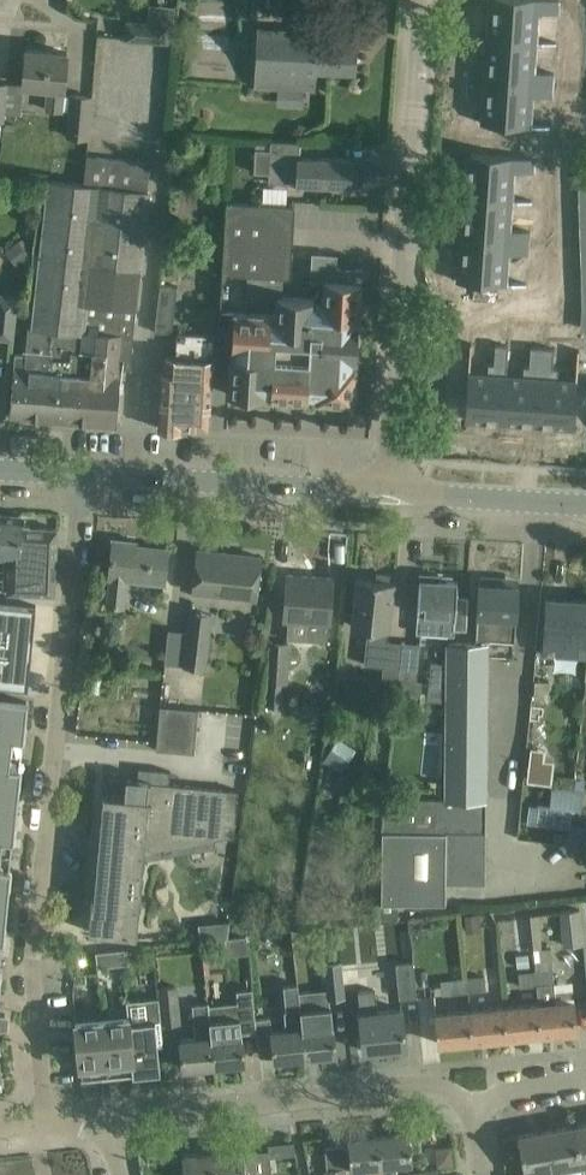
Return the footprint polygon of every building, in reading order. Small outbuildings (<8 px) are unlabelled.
[(488,26),(538,30),(541,0),(490,0),(488,26)] [(168,25),(127,21),(125,38),(167,42),(168,25)] [(488,26),(486,60),(491,61),(491,70),(549,74),(550,63),(536,62),(538,30),(488,26)] [(337,31),(313,30),(257,27),(254,86),(315,89),(316,70),(356,72),(357,37),(337,36),(337,31)] [(25,49),(23,72),(22,84),(48,87),(46,109),(62,111),(67,52),(25,49)] [(484,78),(482,112),(532,116),(534,85),(548,86),(549,74),(491,70),(490,79),(484,78)] [(88,138),(92,98),(71,95),(67,135),(88,138)] [(255,149),(254,172),(270,172),(269,182),(326,184),(350,185),(351,159),(327,158),(302,157),(298,156),(299,141),(271,140),(271,150),(255,149)] [(465,157),(462,190),(512,194),(515,164),(529,165),(530,152),(471,148),(471,158),(465,157)] [(83,183),(147,190),(151,162),(86,155),(83,183)] [(149,190),(147,190),(83,183),(48,179),(33,325),(28,324),(26,355),(14,354),(9,416),(75,421),(80,373),(90,374),(92,351),(121,353),(122,335),(132,335),(134,311),(149,190)] [(462,190),(460,223),(466,224),(465,234),(524,238),(525,225),(510,224),(512,194),(462,190)] [(226,201),(221,273),(288,277),(293,205),(226,201)] [(459,243),(456,276),(506,280),(508,250),(523,251),(524,238),(465,234),(464,244),(459,243)] [(30,264),(26,259),(30,255),(18,239),(4,250),(20,270),(30,264)] [(270,314),(234,311),(231,348),(236,348),(235,358),(231,357),(229,394),(265,396),(265,392),(271,392),(271,396),(307,399),(307,395),(317,395),(317,399),(353,402),(355,365),(351,365),(351,359),(356,360),(358,323),(354,323),(354,317),(358,318),(361,281),(324,279),(323,303),(313,302),(313,298),(277,296),(275,318),(270,318),(270,314)] [(155,332),(172,333),(177,286),(160,284),(155,332)] [(16,294),(0,293),(0,337),(13,338),(16,294)] [(208,426),(214,334),(177,331),(175,357),(166,356),(165,373),(162,373),(158,428),(181,429),(181,424),(208,426)] [(115,425),(121,353),(92,351),(90,374),(80,373),(75,421),(115,425)] [(466,371),(463,419),(499,422),(503,374),(504,352),(492,351),(491,365),(486,365),(486,372),(466,371)] [(503,374),(499,422),(536,424),(541,354),(528,354),(527,368),(523,368),(522,375),(503,374)] [(541,354),(536,424),(573,427),(576,379),(557,377),(557,370),(553,370),(554,355),(541,354)] [(6,587),(5,592),(25,593),(52,594),(53,568),(55,528),(40,528),(20,527),(21,513),(0,513),(0,587),(6,587)] [(106,605),(124,606),(127,578),(163,582),(167,549),(137,545),(137,542),(113,540),(106,605)] [(256,597),(257,580),(260,556),(197,549),(192,590),(256,597)] [(417,613),(416,632),(454,635),(455,616),(457,582),(438,581),(439,574),(420,573),(419,580),(419,579),(417,613)] [(398,678),(402,641),(387,640),(388,629),(389,629),(394,581),(389,580),(390,575),(375,574),(375,579),(356,577),(351,625),(368,627),(364,664),(382,666),(381,676),(398,678)] [(286,599),(285,618),(288,619),(311,620),(310,637),(327,638),(328,622),(329,622),(330,602),(332,578),(288,575),(286,599)] [(479,583),(475,638),(514,640),(518,585),(498,584),(499,577),(480,576),(479,583)] [(546,598),(543,652),(585,655),(584,679),(585,680),(585,601),(546,598)] [(27,687),(35,606),(0,602),(0,684),(27,687)] [(205,668),(211,614),(190,612),(184,665),(205,668)] [(402,641),(398,678),(395,701),(422,704),(424,681),(416,680),(420,643),(402,641)] [(269,642),(265,706),(284,707),(288,643),(269,642)] [(445,799),(437,799),(435,799),(434,831),(446,832),(445,882),(485,882),(488,642),(448,642),(445,799)] [(548,698),(549,681),(534,680),(533,697),(548,698)] [(0,698),(0,748),(21,750),(26,701),(0,698)] [(160,705),(156,749),(190,752),(194,753),(198,708),(160,705)] [(340,772),(355,749),(337,737),(322,760),(340,772)] [(0,748),(0,798),(16,799),(21,750),(0,748)] [(170,770),(169,770),(168,773),(148,771),(148,778),(137,777),(126,776),(124,796),(103,794),(93,902),(91,902),(91,906),(89,931),(135,935),(136,935),(143,858),(144,850),(215,838),(234,834),(235,821),(238,789),(172,783),(169,783),(170,770)] [(538,804),(536,823),(569,827),(569,826),(571,808),(580,809),(583,790),(552,787),(549,805),(538,804)] [(0,798),(0,847),(11,849),(16,799),(0,798)] [(382,825),(434,831),(435,799),(384,798),(383,812),(384,812),(382,825)] [(382,828),(382,825),(384,812),(383,812),(373,811),(371,828),(381,828),(382,828)] [(445,882),(446,832),(434,831),(382,825),(382,828),(381,828),(381,903),(375,903),(375,919),(396,918),(396,903),(445,902),(445,882)] [(0,847),(0,897),(7,898),(11,849),(0,847)] [(579,908),(560,910),(563,944),(582,943),(579,908)] [(479,913),(464,915),(465,928),(480,927),(479,913)] [(411,939),(431,937),(429,916),(409,918),(410,932),(411,939)] [(401,962),(396,962),(399,999),(416,997),(413,960),(412,960),(410,932),(399,933),(401,962)] [(325,961),(328,999),(344,998),(339,947),(324,948),(325,961)] [(95,951),(96,967),(128,963),(127,948),(95,951)] [(517,967),(529,966),(528,954),(516,955),(517,967)] [(551,960),(535,962),(539,1004),(542,1033),(577,1029),(574,1000),(556,1002),(551,960)] [(519,987),(537,985),(535,970),(518,972),(519,987)] [(468,991),(485,989),(484,975),(466,977),(468,991)] [(468,991),(466,977),(440,980),(441,994),(468,991)] [(180,1022),(176,984),(159,986),(163,1024),(180,1022)] [(236,990),(237,1001),(207,1004),(214,1065),(245,1062),(242,1033),(256,1031),(252,988),(236,990)] [(359,1011),(360,1027),(363,1051),(406,1046),(402,1009),(378,1011),(375,990),(358,992),(360,1011),(359,1011)] [(285,1029),(271,1031),(274,1060),(305,1056),(300,1011),(298,991),(284,993),(286,1009),(283,1010),(285,1029)] [(126,999),(128,1021),(134,1074),(156,1071),(154,1046),(163,1045),(159,996),(126,999)] [(214,1065),(207,1004),(207,1002),(192,1003),(196,1037),(180,1039),(183,1068),(214,1065)] [(507,1036),(542,1033),(539,1004),(504,1007),(507,1036)] [(473,1040),(507,1036),(504,1007),(470,1010),(473,1040)] [(333,1024),(332,1024),(330,1008),(300,1011),(305,1056),(336,1053),(333,1024)] [(435,1014),(436,1019),(438,1043),(473,1040),(470,1010),(435,1014)] [(107,1076),(134,1074),(128,1021),(102,1023),(107,1076)] [(81,1079),(107,1076),(102,1023),(76,1026),(81,1079)] [(575,1125),(581,1163),(585,1162),(585,1123),(575,1125)] [(575,1125),(546,1130),(554,1174),(553,1168),(581,1163),(575,1125)] [(546,1130),(518,1135),(525,1173),(525,1174),(554,1174),(546,1130)] [(382,1174),(397,1174),(396,1163),(412,1162),(409,1132),(378,1135),(382,1174)] [(350,1162),(350,1168),(365,1166),(366,1174),(382,1174),(378,1135),(348,1138),(350,1162)] [(293,1140),(269,1143),(269,1149),(270,1156),(295,1153),(293,1141),(293,1140)] [(243,1148),(212,1151),(214,1174),(246,1174),(243,1148)] [(212,1151),(182,1154),(184,1174),(214,1174),(212,1151)]
